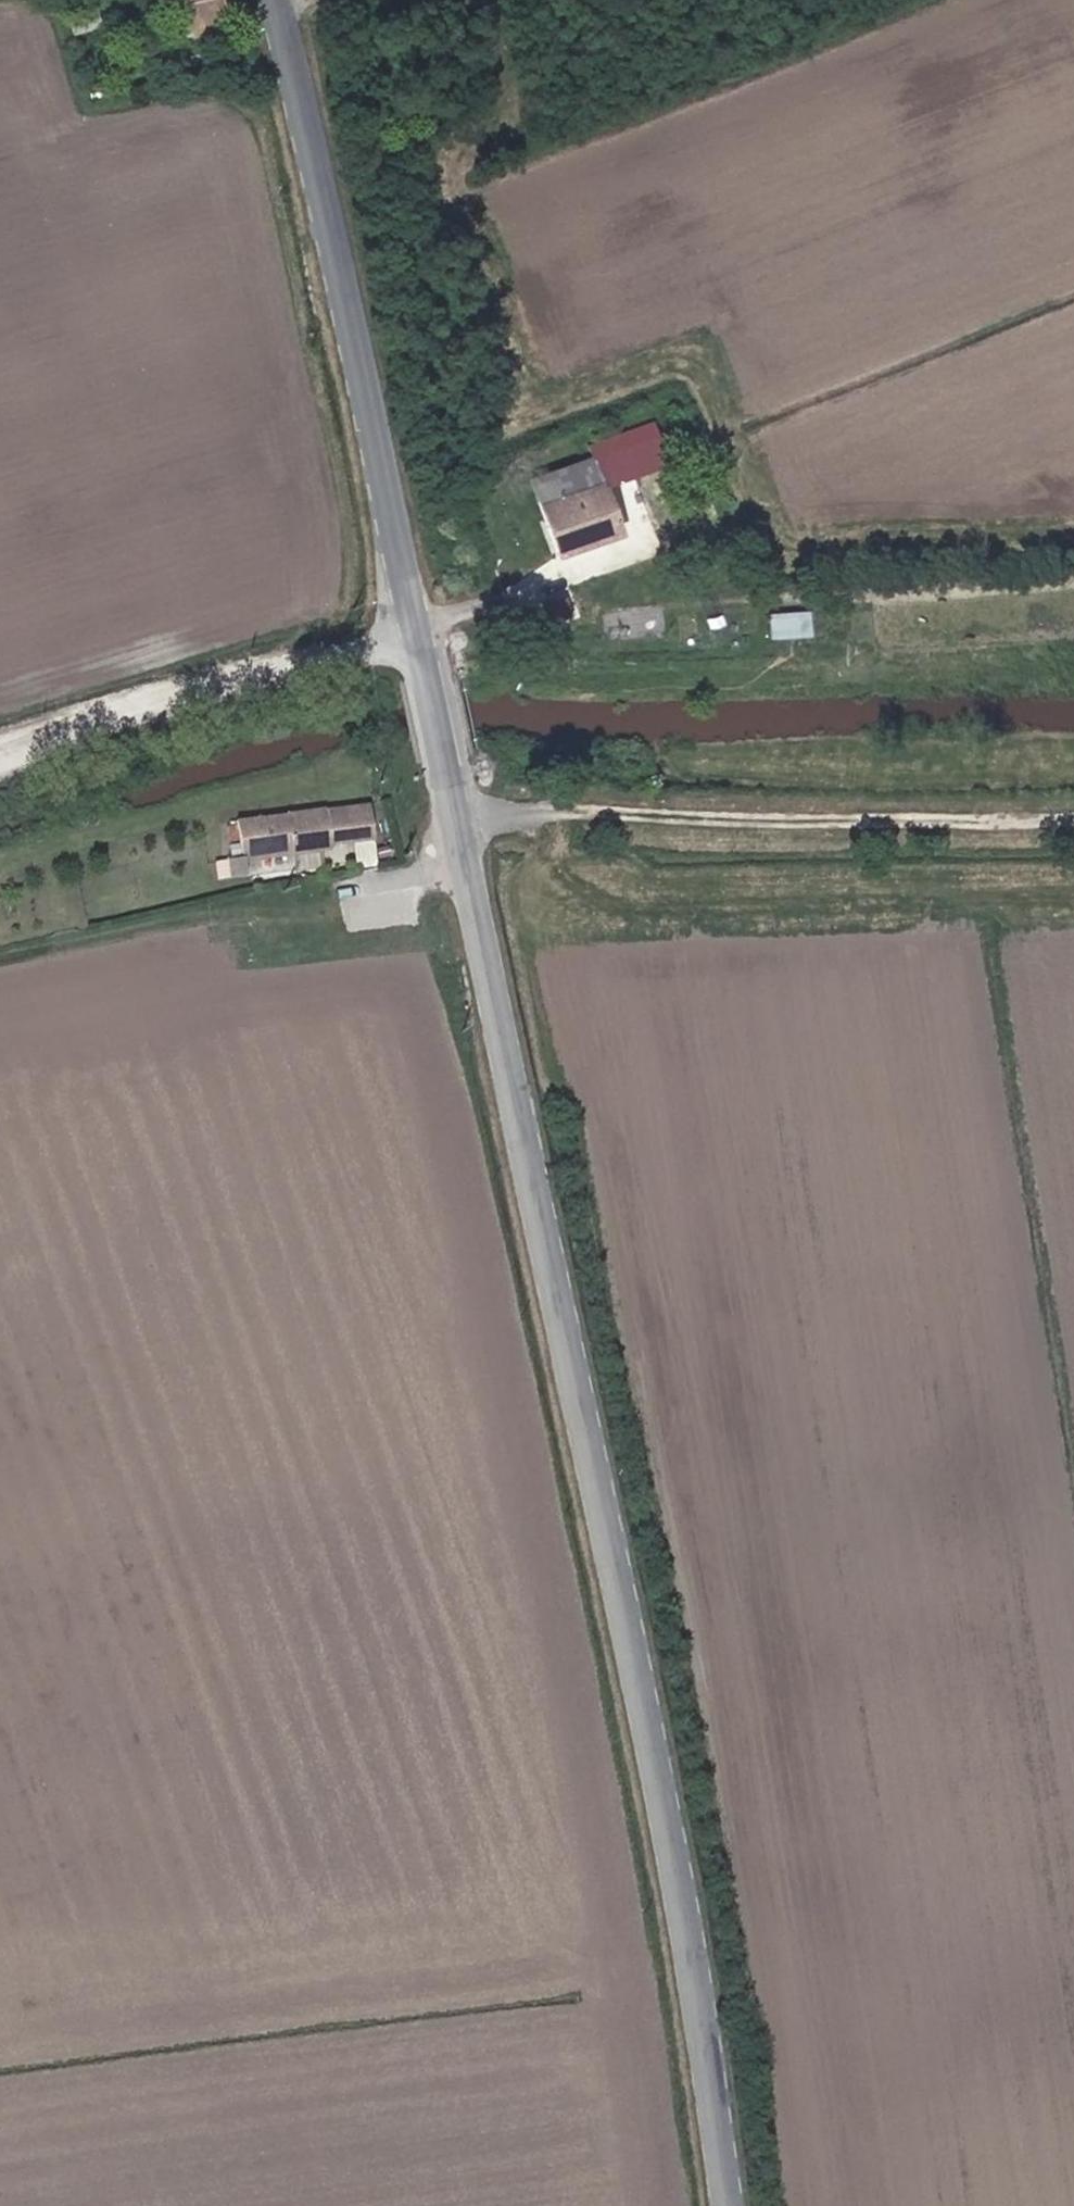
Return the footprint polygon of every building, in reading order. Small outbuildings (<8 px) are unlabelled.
[(186,35),(179,0),(166,0),(174,37),(186,35)] [(220,0),(186,0),(195,36),(227,27),(220,0)] [(531,480),(540,504),(598,481),(659,458),(639,407),(581,428),(591,458),(531,480)] [(598,481),(540,504),(559,553),(617,532),(598,481)] [(763,609),(763,635),(807,636),(807,609),(763,609)] [(233,821),(236,842),(239,863),(325,852),(324,847),(366,841),(363,806),(233,821)] [(239,863),(236,842),(221,844),(225,878),(241,876),(239,863)]
